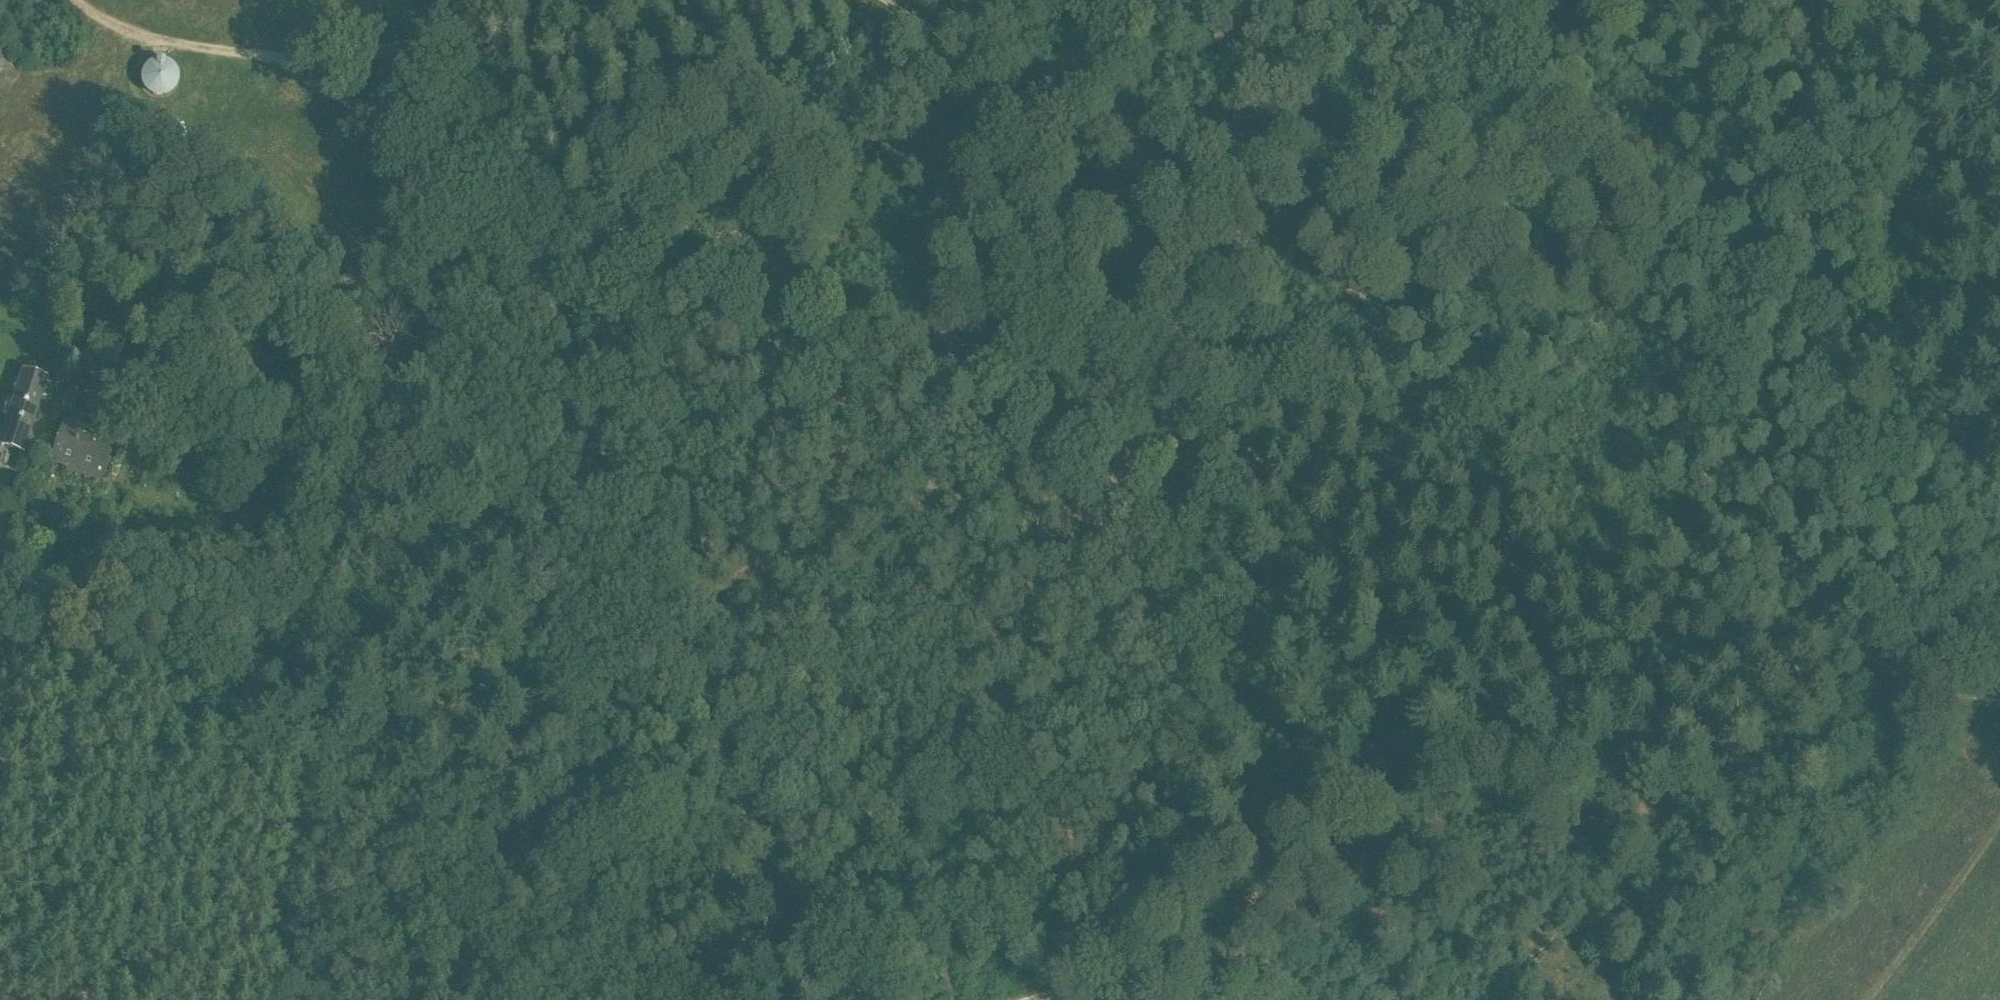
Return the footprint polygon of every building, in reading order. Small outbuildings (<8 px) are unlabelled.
[(165,69),(154,69),(152,71),(150,74),(149,77),(148,82),(149,84),(150,87),(153,89),(155,91),(158,91),(162,91),(165,89),(169,87),(170,84),(171,81),(171,77),(169,73),(167,70),(165,69)] [(48,397),(51,385),(43,383),(43,380),(24,375),(16,403),(8,401),(4,414),(11,417),(3,445),(22,451),(39,394),(48,397)] [(98,417),(106,391),(91,387),(85,412),(98,417)] [(102,475),(114,438),(64,423),(52,460),(102,475)]
